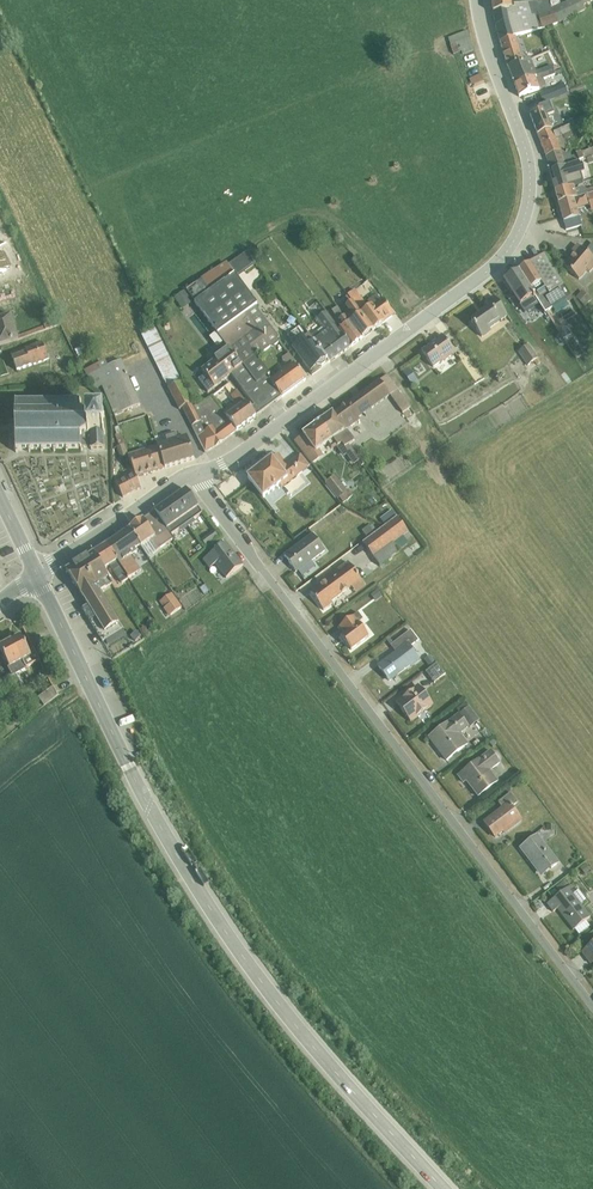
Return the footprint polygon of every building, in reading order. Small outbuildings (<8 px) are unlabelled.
[(511,0),(492,0),(496,26),(500,41),(516,37),(559,23),(586,10),(584,6),(592,2),(592,1),(592,0),(569,0),(561,4),(559,0),(543,0),(514,4),(514,8),(512,8),(511,0)] [(468,31),(448,38),(454,54),(462,51),(463,54),(474,50),(468,31)] [(524,61),(516,37),(500,41),(508,67),(524,61)] [(524,61),(508,67),(515,84),(554,71),(552,66),(535,72),(531,59),(524,61)] [(559,69),(554,71),(515,84),(520,96),(543,88),(540,81),(560,74),(559,69)] [(483,80),(481,74),(469,79),(471,84),(483,80)] [(538,135),(563,126),(557,110),(553,111),(550,103),(539,107),(540,111),(531,115),(538,135)] [(538,135),(552,171),(580,161),(592,156),(592,148),(572,156),(565,140),(592,129),(586,117),(563,126),(538,135)] [(581,166),(580,161),(552,171),(554,178),(552,179),(555,191),(574,186),(584,183),(582,177),(586,176),(583,165),(581,166)] [(574,186),(555,191),(559,203),(592,193),(592,188),(586,190),(583,187),(575,189),(574,186)] [(559,203),(566,230),(582,225),(578,209),(590,206),(592,211),(592,193),(559,203)] [(334,229),(324,235),(328,242),(338,236),(334,229)] [(585,251),(592,258),(592,242),(585,251)] [(580,280),(588,271),(590,273),(592,270),(592,258),(585,251),(578,245),(573,252),(575,254),(564,266),(580,280)] [(248,251),(229,265),(237,277),(257,263),(252,257),(248,252),(248,251)] [(0,253),(0,274),(8,270),(8,268),(10,267),(4,254),(1,255),(0,253)] [(545,254),(519,271),(546,312),(566,299),(568,302),(573,299),(545,254)] [(201,280),(187,290),(216,331),(224,341),(228,346),(229,348),(243,366),(232,375),(255,407),(259,412),(268,405),(267,404),(274,399),(276,402),(282,397),(270,381),(267,377),(270,375),(257,357),(272,346),(247,312),(256,305),(257,305),(237,277),(229,265),(227,263),(200,278),(201,280)] [(519,271),(500,283),(508,294),(514,289),(521,301),(527,298),(534,310),(536,309),(539,316),(540,315),(541,318),(546,316),(544,313),(546,312),(519,271)] [(186,290),(175,297),(176,299),(183,309),(194,302),(186,290)] [(348,295),(346,297),(350,303),(352,301),(374,330),(394,315),(382,298),(380,299),(376,295),(368,301),(371,306),(369,308),(355,290),(348,295)] [(592,299),(582,291),(576,297),(585,306),(592,299)] [(508,316),(495,297),(486,302),(490,308),(472,322),(484,337),(492,332),(490,328),(508,316)] [(350,312),(345,315),(363,338),(374,330),(352,301),(350,303),(346,307),(350,312)] [(256,305),(247,312),(272,346),(273,347),(280,341),(278,338),(280,337),(256,305)] [(338,306),(332,311),(339,320),(335,324),(351,346),(363,338),(345,315),(338,307),(338,306)] [(323,327),(311,336),(330,362),(351,346),(335,324),(326,312),(317,319),(323,327)] [(155,320),(154,321),(156,325),(157,324),(167,318),(165,313),(155,320)] [(0,319),(0,345),(27,337),(46,329),(59,324),(57,319),(44,324),(45,325),(18,335),(12,316),(0,319)] [(303,326),(289,335),(297,345),(293,348),(313,375),(330,362),(311,336),(304,328),(303,326)] [(157,327),(141,335),(168,388),(181,381),(184,380),(157,327)] [(216,331),(209,336),(217,346),(224,341),(216,331)] [(436,341),(422,352),(434,367),(442,362),(443,363),(456,353),(443,335),(436,340),(436,341)] [(25,347),(11,352),(17,372),(50,359),(43,342),(25,348),(25,347)] [(541,362),(529,344),(518,352),(528,366),(534,362),(536,365),(541,362)] [(205,375),(198,379),(208,392),(214,387),(215,388),(232,375),(243,366),(229,348),(228,346),(217,354),(219,356),(215,359),(215,360),(202,370),(205,375)] [(288,367),(270,381),(282,397),(306,380),(295,364),(297,363),(290,353),(282,359),(288,367)] [(105,361),(84,370),(95,389),(102,387),(104,391),(115,416),(140,405),(122,361),(108,367),(105,361)] [(409,368),(403,372),(413,386),(419,382),(409,368)] [(355,398),(333,414),(345,431),(348,430),(361,421),(359,418),(366,413),(373,409),(390,396),(403,413),(411,407),(387,375),(362,393),(355,398)] [(181,381),(168,388),(179,410),(183,408),(191,424),(205,453),(215,447),(218,445),(224,441),(237,431),(223,411),(213,396),(198,405),(197,405),(194,407),(181,381)] [(235,403),(223,411),(237,431),(256,417),(251,409),(237,392),(231,396),(235,403)] [(80,402),(16,402),(16,450),(81,449),(81,447),(91,447),(91,449),(105,449),(105,433),(104,415),(91,415),(90,414),(90,413),(89,413),(88,412),(87,412),(86,412),(86,413),(85,414),(84,415),(80,414),(80,402)] [(333,414),(320,423),(333,441),(334,440),(338,446),(343,452),(346,450),(347,452),(350,450),(352,453),(354,452),(350,445),(355,440),(348,430),(345,431),(333,414)] [(320,423),(295,441),(311,464),(320,457),(317,453),(327,445),(331,451),(337,446),(338,446),(334,440),(333,441),(320,423)] [(119,427),(115,428),(117,435),(116,435),(119,446),(117,447),(121,458),(128,455),(119,427)] [(166,443),(158,445),(165,469),(195,460),(187,436),(179,438),(177,433),(175,432),(166,435),(164,437),(166,443)] [(158,445),(129,455),(135,473),(137,477),(165,469),(158,445)] [(343,452),(338,446),(337,446),(344,456),(346,454),(353,464),(357,461),(361,466),(364,464),(358,456),(357,456),(354,452),(352,453),(350,450),(347,452),(346,450),(343,452)] [(279,454),(248,478),(252,482),(263,498),(280,485),(282,487),(310,466),(301,454),(301,455),(287,465),(279,454)] [(135,473),(116,483),(123,497),(141,488),(137,477),(135,473)] [(335,475),(325,483),(337,499),(339,497),(344,503),(354,496),(348,489),(347,490),(335,475)] [(172,499),(170,501),(187,524),(194,519),(203,513),(186,489),(172,499)] [(169,501),(155,511),(171,535),(180,529),(187,524),(170,501),(169,501)] [(155,511),(144,519),(163,547),(174,539),(171,535),(155,511)] [(369,525),(362,531),(367,538),(368,539),(363,542),(381,569),(390,563),(389,561),(400,552),(399,551),(409,544),(406,541),(412,536),(394,512),(382,521),(385,525),(378,531),(375,533),(374,533),(369,525)] [(137,524),(130,529),(141,545),(142,547),(151,540),(158,550),(163,547),(144,519),(137,524)] [(130,529),(107,545),(129,579),(141,570),(131,556),(137,552),(135,549),(141,545),(130,529)] [(214,531),(209,534),(213,540),(218,537),(214,531)] [(209,534),(202,540),(206,546),(213,540),(209,534)] [(313,535),(285,556),(296,572),(325,550),(313,535)] [(226,543),(204,560),(210,568),(216,564),(227,578),(243,566),(244,565),(226,542),(226,543)] [(107,545),(94,553),(104,570),(110,566),(121,583),(129,579),(107,545)] [(69,569),(67,570),(73,580),(88,604),(82,609),(103,642),(106,640),(123,629),(101,592),(107,588),(112,584),(104,570),(94,553),(86,558),(87,560),(76,567),(75,565),(69,569)] [(339,572),(311,593),(324,610),(333,604),(332,602),(352,587),(357,593),(366,586),(348,562),(338,570),(339,572)] [(382,596),(377,589),(371,595),(376,601),(382,596)] [(159,601),(169,616),(182,607),(173,593),(159,601)] [(358,613),(340,627),(345,633),(341,636),(351,650),(369,636),(359,623),(363,619),(358,613)] [(150,617),(146,625),(152,628),(155,620),(150,617)] [(123,629),(106,640),(110,647),(127,636),(123,629)] [(396,653),(379,666),(390,681),(410,665),(412,668),(421,660),(417,656),(418,655),(412,646),(419,641),(411,630),(391,645),(391,646),(396,653)] [(141,635),(136,631),(130,637),(135,642),(141,635)] [(1,645),(0,645),(1,648),(10,666),(8,667),(12,674),(13,676),(16,674),(40,660),(34,648),(29,651),(21,635),(1,645)] [(430,655),(424,659),(431,668),(437,664),(430,655)] [(431,668),(426,672),(434,683),(446,675),(437,664),(431,668)] [(0,681),(0,691),(20,681),(16,674),(13,676),(12,674),(0,681)] [(53,686),(38,698),(45,706),(58,695),(57,693),(53,686)] [(419,686),(396,703),(411,722),(433,704),(419,686)] [(460,714),(429,737),(430,738),(431,737),(447,759),(446,760),(447,760),(469,744),(461,734),(469,728),(470,728),(480,721),(470,706),(469,707),(465,703),(456,709),(460,714)] [(491,750),(458,776),(464,782),(466,780),(478,796),(499,781),(491,770),(501,763),(498,760),(499,759),(500,757),(496,753),(494,752),(493,753),(491,750)] [(503,809),(485,822),(496,837),(503,832),(505,835),(523,821),(512,807),(518,802),(511,792),(498,802),(503,809)] [(538,835),(521,848),(526,855),(528,853),(544,874),(559,862),(538,835)] [(586,864),(580,868),(586,876),(592,871),(586,864)] [(572,884),(547,904),(553,912),(558,908),(574,929),(573,930),(574,930),(575,929),(579,935),(590,926),(586,921),(591,917),(581,904),(573,894),(570,890),(574,887),(572,884)] [(579,889),(573,894),(581,904),(586,899),(579,889)] [(583,951),(592,963),(592,962),(592,943),(583,951)]
